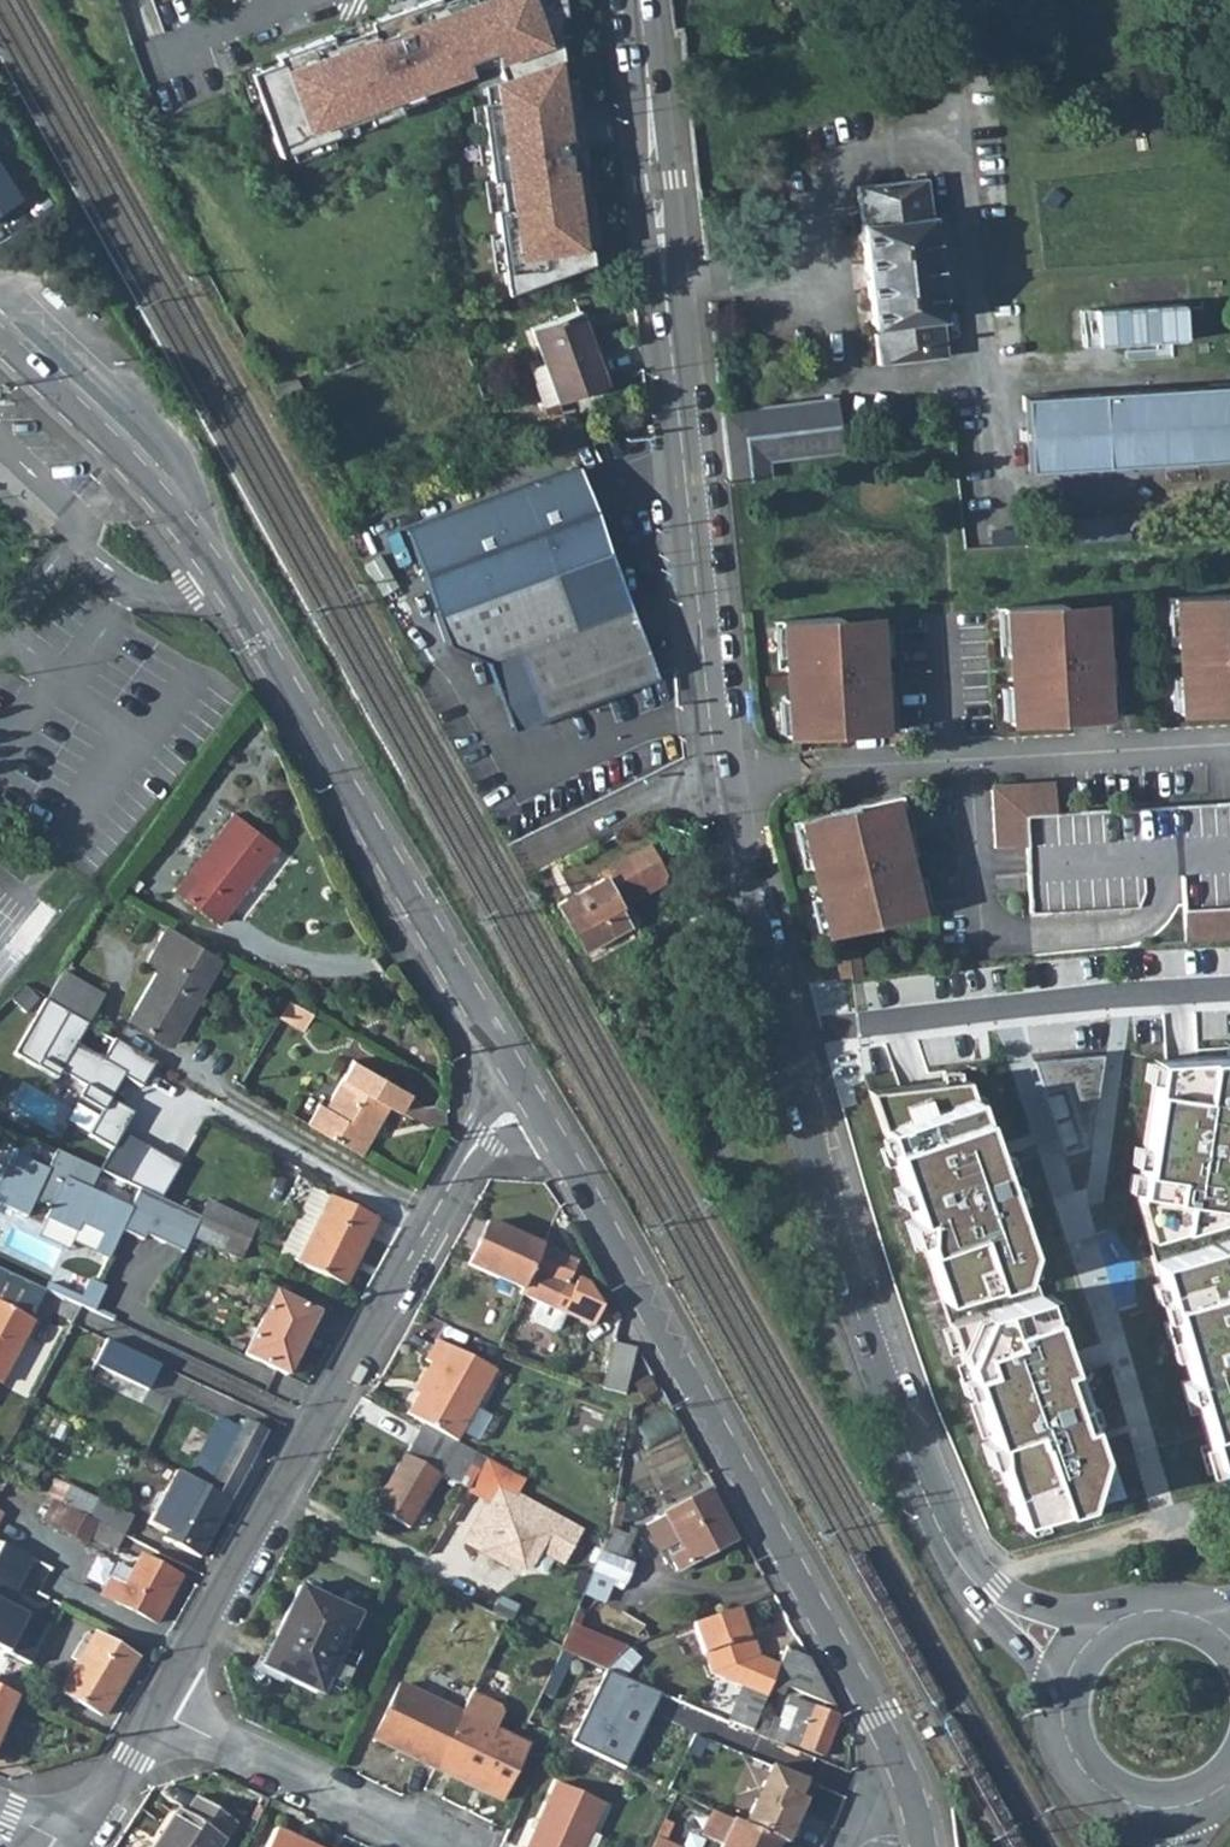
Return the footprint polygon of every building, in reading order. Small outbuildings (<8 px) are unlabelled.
[(593,262),(590,246),(597,245),(591,197),(586,198),(582,168),(587,167),(574,79),(565,80),(559,38),(555,15),(565,14),(563,0),(441,0),(440,1),(440,0),(427,0),(368,21),(371,28),(333,42),(331,35),(276,55),(278,62),(249,72),(279,156),(343,133),(340,126),(368,116),(370,123),(401,112),(396,96),(468,70),(465,61),(491,51),(495,60),(501,79),(494,81),(496,101),(480,103),(491,179),(498,178),(502,207),(495,209),(508,293),(593,262)] [(568,35),(565,14),(555,15),(559,38),(568,35)] [(368,21),(331,35),(333,42),(371,28),(368,21)] [(465,61),(468,70),(495,60),(491,51),(465,61)] [(343,133),(370,123),(368,116),(340,126),(343,133)] [(21,198),(0,166),(0,211),(21,198)] [(591,197),(587,167),(582,168),(586,198),(591,197)] [(498,178),(491,179),(495,209),(502,207),(498,178)] [(855,187),(877,365),(947,356),(924,178),(855,187)] [(439,309),(419,316),(422,324),(442,317),(439,309)] [(605,384),(579,310),(530,327),(543,361),(557,401),(557,402),(605,384)] [(342,355),(319,363),(324,375),(347,366),(342,355)] [(557,401),(543,361),(529,366),(543,406),(557,401)] [(275,380),(300,420),(311,413),(294,385),(303,381),(298,371),(275,380)] [(1025,398),(1027,430),(1028,440),(1030,472),(1229,460),(1229,399),(1229,386),(1025,398)] [(844,452),(837,398),(721,412),(729,480),(769,476),(767,461),(844,452)] [(654,672),(577,465),(527,483),(406,528),(449,642),(485,659),(498,692),(528,681),(541,716),(655,674),(654,672)] [(1050,542),(1130,537),(1128,515),(1049,520),(1050,542)] [(1171,596),(1173,622),(1179,622),(1183,685),(1177,686),(1178,712),(1229,709),(1229,592),(1171,596)] [(1061,603),(1002,607),(1003,633),(1009,633),(1014,696),(1007,697),(1009,723),(1116,716),(1113,674),(1100,675),(1099,657),(1098,643),(1101,643),(1099,607),(1062,609),(1061,603)] [(838,618),(778,622),(780,648),(786,647),(791,711),(784,711),(786,738),(893,731),(890,689),(877,689),(876,672),(875,658),(878,658),(876,621),(838,624),(838,618)] [(1100,675),(1113,674),(1112,657),(1099,657),(1100,675)] [(877,689),(890,689),(889,671),(876,672),(877,689)] [(528,681),(498,692),(511,728),(541,716),(528,681)] [(1024,815),(1055,813),(1053,786),(1023,788),(1024,815)] [(1184,941),(1215,940),(1229,939),(1229,802),(1055,813),(1024,815),(1023,788),(990,790),(994,848),(1025,846),(1030,913),(1157,905),(1182,903),(1184,941)] [(901,796),(797,820),(803,846),(809,845),(824,907),(818,908),(824,934),(892,918),(891,911),(916,905),(910,878),(908,871),(906,871),(898,840),(911,837),(901,796)] [(276,844),(234,812),(174,890),(216,923),(276,844)] [(573,931),(584,951),(629,927),(617,906),(663,881),(664,874),(648,845),(601,871),(605,877),(556,903),(571,932),(573,931)] [(143,884),(140,875),(128,878),(131,887),(143,884)] [(916,905),(891,911),(892,918),(928,910),(920,876),(910,878),(916,905)] [(221,957),(167,924),(144,965),(155,972),(127,1019),(171,1044),(221,957)] [(840,978),(861,975),(857,951),(837,954),(840,978)] [(71,976),(75,970),(65,964),(61,971),(71,976)] [(71,976),(61,971),(45,998),(87,1022),(103,995),(71,976)] [(825,982),(810,984),(812,995),(827,993),(825,982)] [(302,1029),(312,1013),(289,999),(279,1016),(302,1029)] [(1155,1060),(1138,1198),(1217,1479),(1229,1476),(1229,1056),(1155,1060)] [(9,1058),(0,1075),(0,1109),(19,1120),(43,1077),(9,1058)] [(409,1092),(352,1059),(326,1107),(319,1103),(307,1124),(355,1151),(371,1123),(376,1125),(388,1104),(399,1111),(409,1092)] [(969,1080),(871,1089),(1015,1523),(1033,1535),(1128,1497),(969,1080)] [(359,1154),(376,1125),(371,1123),(355,1151),(359,1154)] [(322,1213),(328,1198),(311,1190),(304,1204),(322,1213)] [(322,1213),(304,1204),(279,1255),(343,1285),(375,1220),(328,1198),(322,1213)] [(199,1217),(248,1240),(255,1224),(206,1201),(199,1217)] [(248,1240),(199,1217),(189,1236),(239,1260),(248,1240)] [(522,1289),(541,1246),(487,1221),(477,1243),(480,1244),(475,1255),(472,1254),(467,1264),(522,1289)] [(556,1308),(576,1261),(541,1246),(522,1289),(521,1293),(538,1300),(556,1308)] [(44,1289),(51,1274),(21,1260),(15,1275),(44,1289)] [(50,1289),(96,1310),(106,1288),(59,1267),(50,1289)] [(0,1268),(0,1381),(32,1320),(29,1319),(44,1289),(15,1275),(0,1268)] [(286,1375),(316,1313),(274,1292),(243,1354),(286,1375)] [(556,1308),(538,1300),(531,1316),(533,1323),(551,1330),(558,1328),(565,1312),(556,1308)] [(146,1401),(163,1362),(107,1338),(90,1376),(146,1401)] [(455,1442),(494,1371),(435,1339),(424,1360),(429,1363),(433,1365),(416,1395),(406,1414),(423,1424),(455,1442)] [(623,1394),(634,1348),(613,1343),(602,1388),(623,1394)] [(416,1395),(433,1365),(429,1363),(412,1392),(416,1395)] [(231,1401),(201,1387),(193,1403),(223,1416),(231,1401)] [(607,1466),(618,1468),(626,1421),(616,1419),(607,1466)] [(238,1428),(228,1423),(212,1452),(206,1463),(197,1457),(187,1477),(229,1498),(265,1432),(242,1421),(238,1428)] [(485,1458),(455,1442),(423,1424),(373,1508),(407,1528),(439,1473),(457,1484),(467,1465),(478,1471),(485,1458)] [(197,1457),(206,1463),(212,1452),(203,1447),(197,1457)] [(478,1471),(466,1491),(488,1503),(491,1505),(485,1516),(480,1518),(466,1545),(499,1563),(507,1565),(512,1565),(520,1564),(530,1559),(534,1556),(538,1550),(563,1563),(581,1532),(515,1496),(524,1479),(485,1458),(478,1471)] [(187,1477),(174,1470),(147,1522),(165,1531),(162,1538),(198,1556),(229,1498),(187,1477)] [(58,1504),(68,1485),(55,1479),(46,1497),(52,1500),(58,1504)] [(58,1504),(121,1535),(122,1535),(131,1517),(68,1485),(58,1504)] [(676,1571),(734,1539),(708,1491),(645,1525),(665,1565),(672,1562),(676,1571)] [(121,1535),(58,1504),(52,1500),(41,1521),(86,1543),(89,1537),(115,1549),(121,1535)] [(623,1503),(613,1502),(609,1526),(608,1528),(617,1532),(623,1503)] [(488,1503),(480,1518),(485,1516),(491,1505),(488,1503)] [(624,1535),(617,1532),(608,1528),(582,1593),(604,1603),(612,1581),(622,1585),(631,1564),(623,1560),(615,1557),(624,1535)] [(623,1560),(635,1533),(628,1530),(626,1535),(624,1535),(615,1557),(623,1560)] [(179,1577),(138,1555),(131,1570),(117,1563),(100,1594),(155,1623),(179,1577)] [(319,1695),(357,1615),(298,1586),(281,1621),(287,1624),(281,1636),(275,1633),(259,1666),(319,1695)] [(662,1605),(670,1595),(665,1591),(657,1600),(662,1605)] [(746,1637),(750,1635),(740,1606),(736,1608),(746,1637)] [(750,1635),(746,1637),(736,1608),(693,1623),(709,1673),(740,1686),(765,1696),(768,1689),(778,1665),(758,1657),(750,1635)] [(578,1626),(583,1614),(574,1611),(569,1623),(578,1626)] [(281,1636),(287,1624),(281,1621),(275,1633),(281,1636)] [(624,1646),(578,1626),(569,1623),(561,1642),(558,1650),(560,1651),(571,1656),(582,1661),(604,1670),(624,1646)] [(135,1658),(93,1634),(92,1637),(85,1633),(71,1657),(77,1661),(60,1691),(102,1715),(135,1658)] [(645,1687),(655,1674),(624,1646),(604,1670),(645,1687)] [(833,1706),(807,1658),(785,1649),(778,1665),(768,1689),(782,1694),(784,1687),(833,1706)] [(560,1679),(571,1656),(560,1651),(540,1693),(551,1698),(560,1679)] [(572,1684),(582,1661),(571,1656),(560,1679),(572,1684)] [(462,1715),(459,1714),(399,1685),(373,1739),(433,1768),(436,1769),(462,1715)] [(756,1719),(765,1696),(740,1686),(725,1720),(751,1731),(756,1719)] [(0,1689),(0,1728),(15,1696),(13,1695),(0,1689)] [(459,1714),(462,1715),(436,1769),(499,1800),(525,1745),(494,1730),(501,1714),(499,1706),(470,1692),(459,1714)] [(533,1725),(545,1701),(538,1697),(526,1722),(533,1725)] [(821,1757),(837,1718),(789,1699),(786,1707),(784,1706),(779,1719),(772,1717),(769,1724),(756,1719),(751,1731),(751,1732),(766,1738),(783,1745),(784,1742),(821,1757)] [(779,1756),(783,1745),(766,1738),(762,1749),(779,1756)] [(816,1770),(779,1756),(762,1749),(740,1805),(719,1797),(713,1812),(777,1840),(787,1844),(816,1770)] [(602,1803),(555,1782),(526,1846),(582,1846),(587,1836),(602,1803)] [(234,1822),(195,1796),(185,1813),(177,1808),(152,1846),(218,1846),(234,1822)] [(681,1806),(672,1802),(652,1846),(675,1846),(664,1842),(681,1806)] [(713,1812),(710,1811),(699,1836),(721,1845),(720,1846),(774,1846),(777,1840),(713,1812)] [(274,1829),(265,1846),(312,1846),(274,1829)] [(596,1840),(587,1836),(582,1846),(593,1846),(596,1840)]
